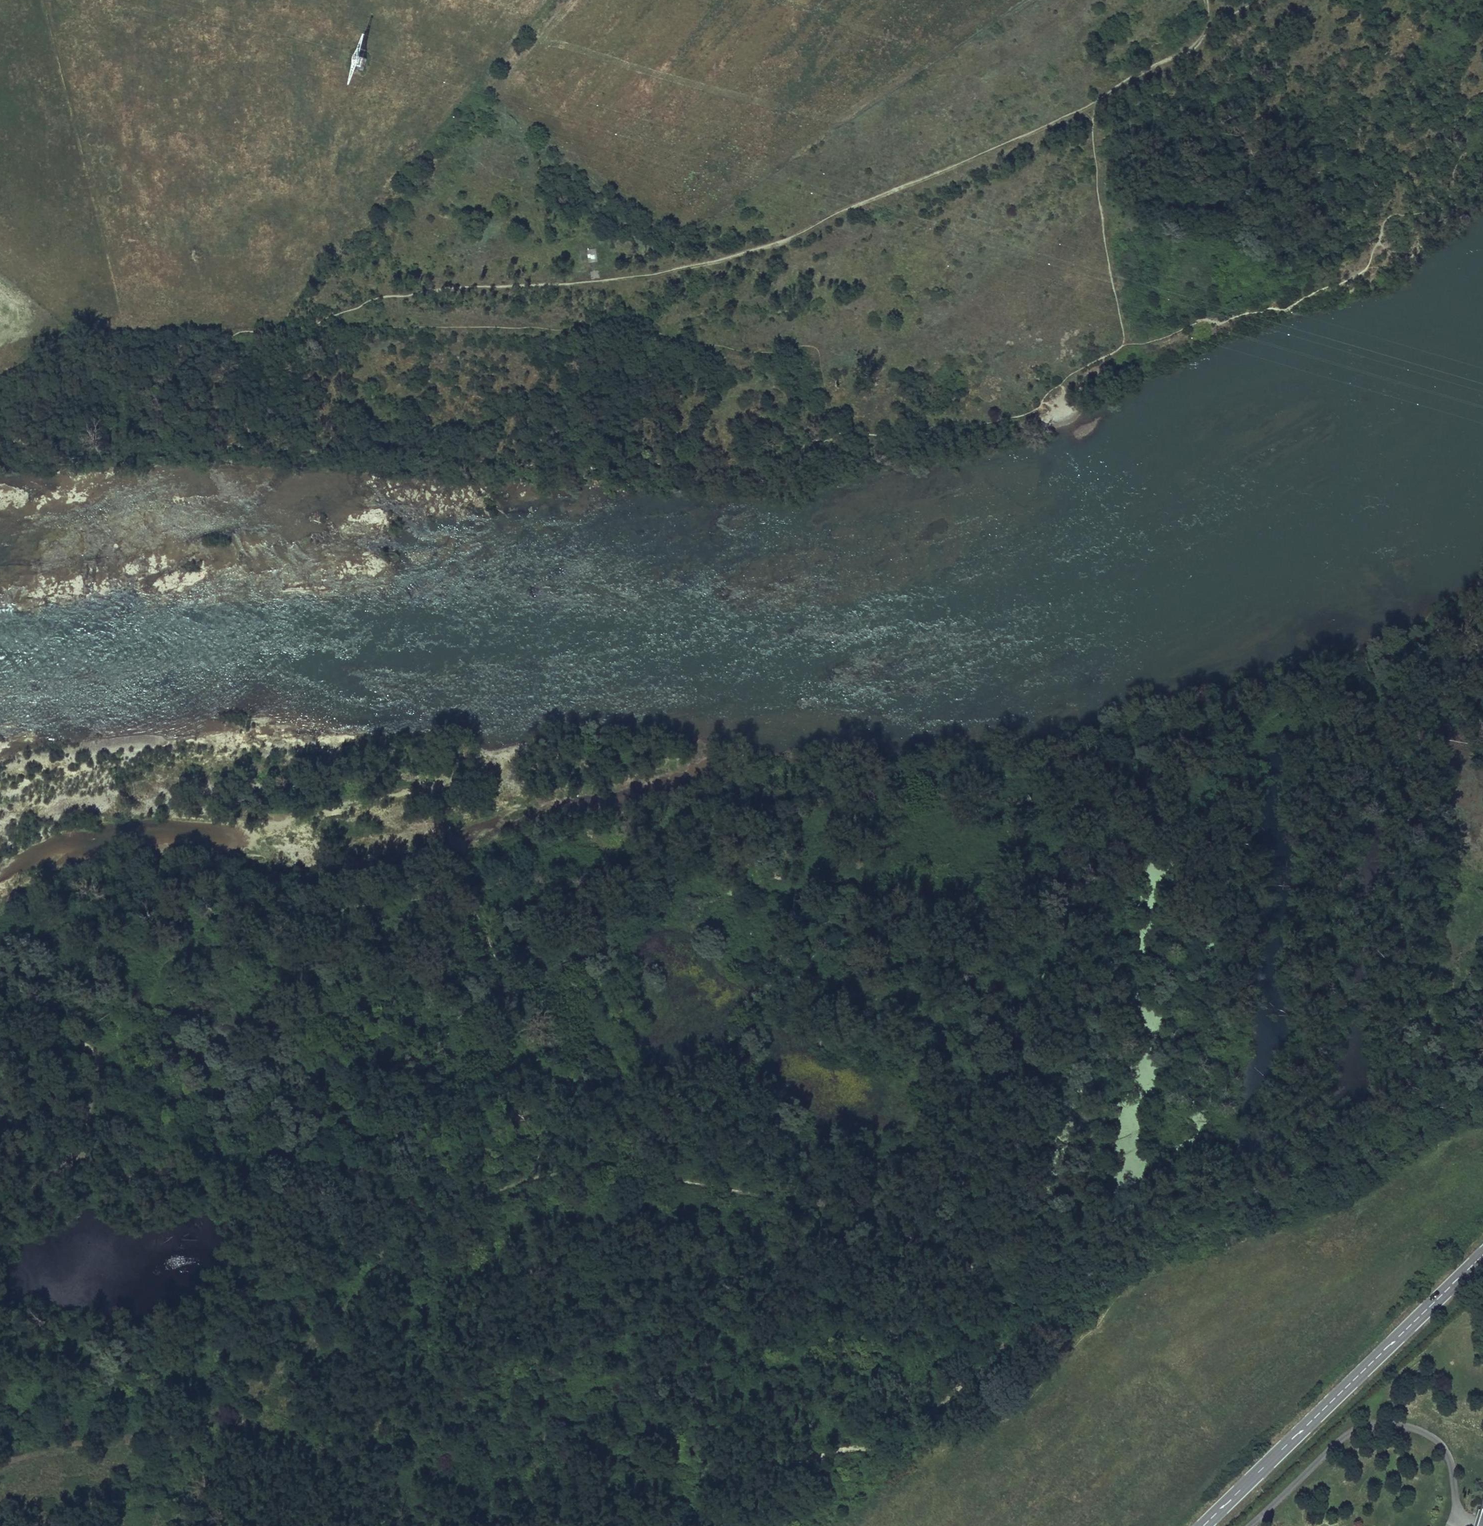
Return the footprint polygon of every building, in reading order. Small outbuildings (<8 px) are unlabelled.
[(596,261),(595,249),(588,250),(588,261),(596,261)] [(1482,1499),(1475,1524),(1447,1517),(1445,1525),(1482,1525),(1482,1499)]
